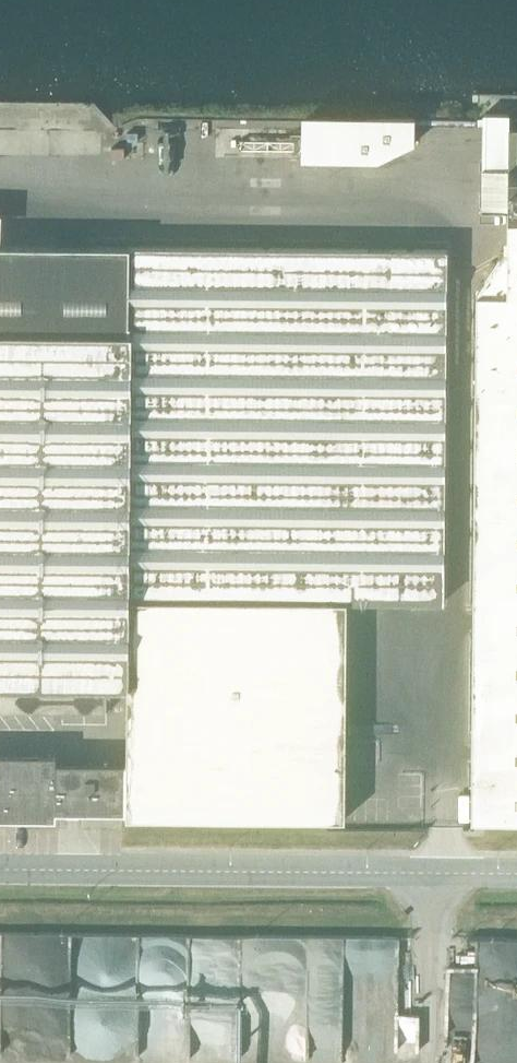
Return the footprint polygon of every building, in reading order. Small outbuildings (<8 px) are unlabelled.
[(475,214),(493,214),(507,214),(507,206),(508,125),(508,113),(477,113),(477,124),(475,214)] [(308,169),(386,169),(422,153),(422,135),(422,126),(309,125),(309,153),(308,169)] [(508,125),(507,206),(507,214),(493,214),(493,249),(500,260),(476,294),(473,624),(471,756),(471,819),(474,819),(480,819),(516,820),(516,125),(508,125)] [(0,223),(0,243),(10,243),(11,223),(0,223)] [(105,712),(106,686),(127,686),(126,817),(327,819),(344,819),(347,601),(443,601),(446,249),(107,246),(0,246),(0,711),(105,712)] [(126,764),(70,764),(55,764),(55,755),(54,754),(54,755),(0,755),(0,817),(27,817),(36,817),(46,818),(55,818),(55,810),(58,810),(70,810),(126,811),(126,764)] [(469,795),(456,795),(456,824),(469,824),(469,795)] [(186,1013),(152,1016),(155,1040),(162,1039),(163,1051),(190,1049),(186,1013)]
